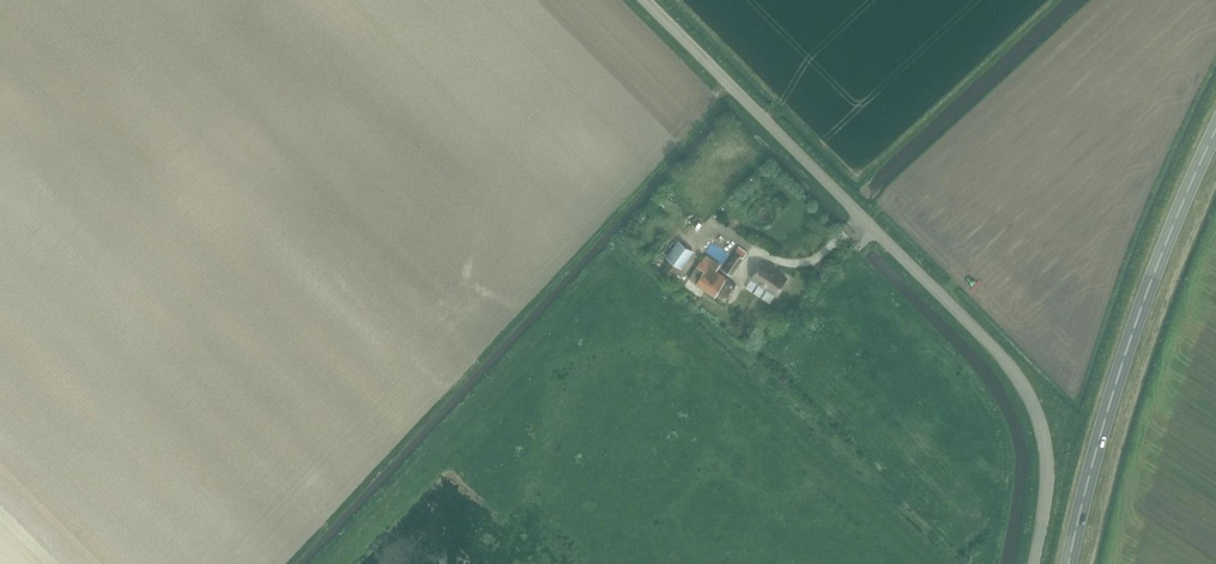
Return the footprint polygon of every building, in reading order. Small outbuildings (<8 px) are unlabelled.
[(982,73),(988,63),(983,60),(977,71),(982,73)] [(712,242),(700,260),(688,278),(724,302),(736,284),(717,271),(729,253),(712,242)] [(664,270),(671,275),(678,266),(680,268),(691,252),(679,243),(668,259),(671,261),(664,270)] [(725,271),(732,276),(748,253),(739,247),(735,254),(736,255),(725,271)] [(773,292),(783,278),(765,265),(755,279),(773,292)]
